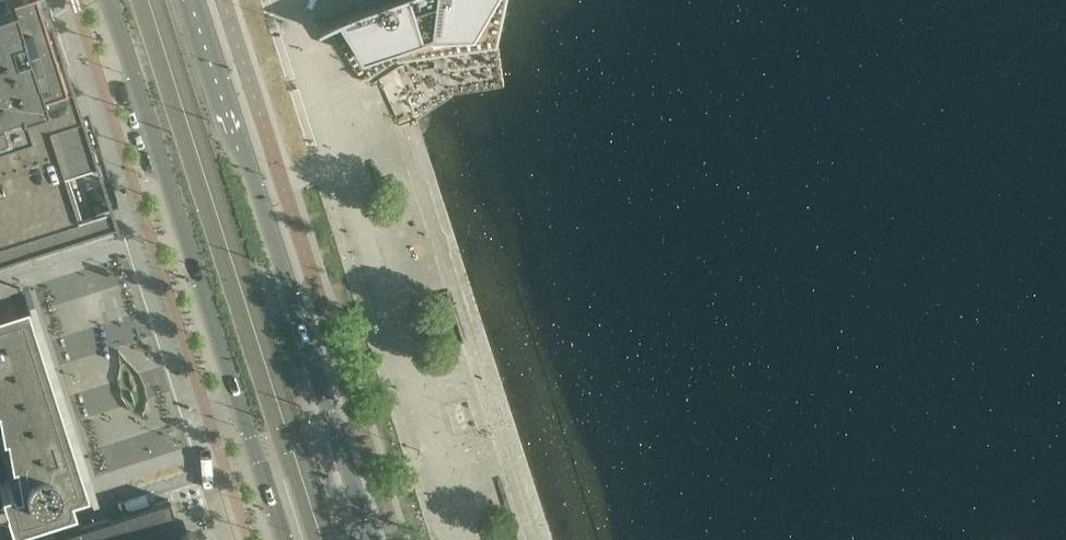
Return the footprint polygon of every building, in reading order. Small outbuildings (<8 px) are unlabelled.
[(45,0),(38,0),(37,0),(0,0),(0,124),(77,100),(45,0)] [(507,0),(389,0),(383,2),(372,6),(355,13),(340,19),(333,23),(322,29),(323,31),(329,27),(330,28),(336,24),(343,34),(336,37),(364,81),(409,51),(412,57),(497,45),(498,42),(507,0)] [(105,189),(101,175),(101,173),(100,173),(91,145),(92,145),(91,143),(86,129),(77,100),(0,124),(0,258),(86,230),(75,199),(105,189)] [(21,285),(0,292),(0,508),(55,490),(55,489),(62,487),(60,481),(81,474),(21,285)] [(198,524),(179,532),(169,498),(38,539),(203,539),(198,524)]
